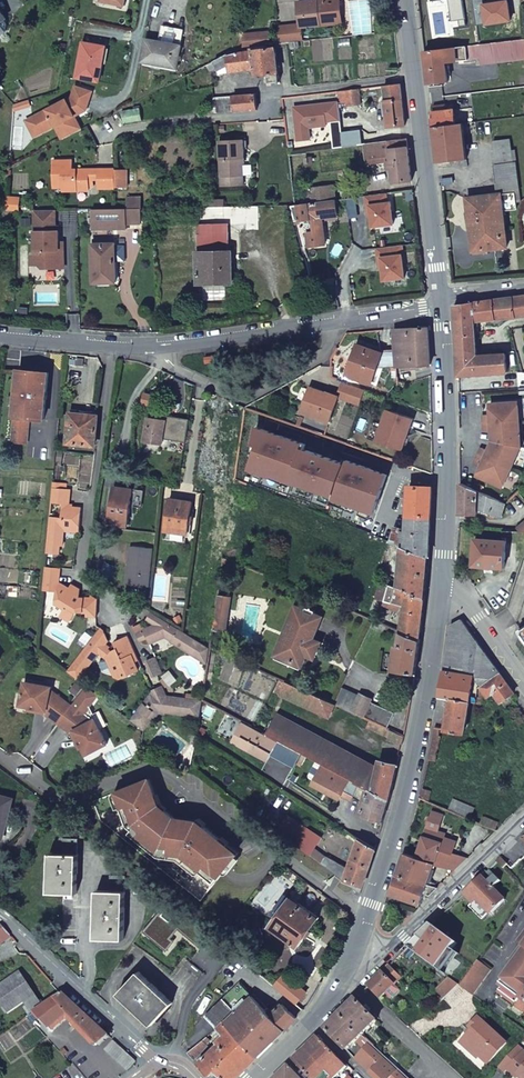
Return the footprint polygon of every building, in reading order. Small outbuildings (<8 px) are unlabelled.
[(269,0),(262,0),(260,0),(262,17),(271,16),(269,0)] [(298,3),(301,25),(279,28),(281,44),(290,43),(299,42),(303,42),(301,28),(342,23),(340,0),(320,0),(320,1),(298,3)] [(146,39),(142,64),(177,69),(184,31),(163,27),(160,42),(146,39)] [(269,33),(261,34),(262,46),(271,45),(269,33)] [(261,34),(245,36),(243,48),(262,46),(261,34)] [(496,43),(497,59),(498,63),(523,60),(523,40),(496,43)] [(99,82),(106,47),(84,43),(77,78),(99,82)] [(497,59),(496,43),(467,46),(469,61),(469,63),(497,59)] [(469,61),(467,46),(425,51),(430,86),(449,83),(447,64),(469,61)] [(276,49),(224,58),(207,66),(210,73),(216,70),(220,75),(251,71),(251,78),(265,76),(266,84),(280,82),(276,49)] [(401,84),(385,86),(387,101),(383,102),(385,116),(388,115),(390,127),(406,125),(401,84)] [(67,101),(32,118),(41,135),(55,127),(62,141),(82,131),(76,120),(73,122),(70,117),(74,115),(75,117),(86,111),(92,93),(75,87),(72,99),(67,101)] [(361,103),(360,94),(359,89),(338,91),(340,102),(340,103),(348,102),(348,105),(361,103)] [(233,98),(235,112),(258,111),(257,96),(233,98)] [(216,113),(235,112),(233,98),(214,99),(216,113)] [(14,105),(14,112),(31,106),(29,100),(14,105)] [(342,120),(340,102),(295,108),(299,142),(312,140),(310,128),(329,125),(328,119),(332,119),(333,121),(342,120)] [(435,128),(456,125),(455,113),(454,111),(446,112),(445,106),(435,107),(436,113),(433,114),(435,128)] [(140,109),(123,112),(125,124),(142,121),(140,109)] [(476,123),(479,123),(477,111),(477,109),(455,113),(456,125),(476,123)] [(479,123),(498,120),(498,116),(492,116),(491,110),(477,111),(479,123)] [(34,138),(41,135),(32,118),(26,121),(34,138)] [(342,120),(333,121),(336,149),(344,148),(342,120)] [(477,129),(476,123),(456,125),(435,128),(439,163),(459,161),(459,164),(463,164),(464,169),(469,167),(464,131),(477,129)] [(413,181),(407,139),(375,144),(367,145),(371,164),(387,162),(388,169),(392,169),(394,183),(413,181)] [(245,184),(245,140),(220,141),(223,185),(245,184)] [(519,181),(511,140),(494,142),(497,165),(494,165),(497,184),(519,181)] [(76,188),(88,187),(88,182),(92,181),(92,171),(75,171),(75,175),(71,175),(71,162),(52,162),(53,189),(62,188),(62,192),(76,192),(76,188)] [(97,190),(115,190),(116,188),(115,171),(114,170),(96,171),(97,181),(97,190)] [(115,171),(116,188),(127,187),(126,170),(115,171)] [(440,178),(441,187),(450,186),(449,178),(440,178)] [(308,189),(309,203),(336,200),(334,186),(308,189)] [(406,191),(408,202),(414,201),(413,190),(406,191)] [(504,211),(518,210),(517,203),(515,193),(468,199),(469,215),(473,215),(477,252),(509,249),(504,211)] [(386,194),(366,197),(367,207),(371,206),(372,217),(373,227),(394,224),(391,203),(388,203),(386,194)] [(6,197),(7,210),(18,210),(17,196),(6,197)] [(141,197),(128,197),(128,208),(142,208),(141,197)] [(309,203),(289,205),(292,215),(299,214),(337,210),(336,200),(309,203)] [(258,206),(207,207),(201,207),(201,234),(199,234),(200,252),(197,252),(198,284),(234,283),(232,251),(229,251),(228,233),(223,234),(223,225),(246,224),(247,230),(258,229),(258,206)] [(142,208),(128,208),(92,209),(93,229),(128,229),(128,224),(142,224),(142,208)] [(55,209),(35,210),(36,250),(32,254),(32,264),(39,264),(43,268),(55,267),(58,264),(65,264),(65,252),(58,252),(58,243),(59,243),(59,226),(56,226),(55,209)] [(311,247),(325,245),(323,218),(338,216),(337,210),(299,214),(302,236),(305,236),(309,235),(311,247)] [(115,282),(115,244),(93,244),(94,283),(115,282)] [(404,255),(403,245),(377,249),(378,259),(382,258),(383,268),(385,280),(406,278),(403,256),(404,255)] [(514,317),(523,316),(523,294),(511,296),(514,317)] [(489,319),(514,317),(511,296),(453,306),(457,356),(477,355),(476,335),(489,319)] [(395,350),(383,351),(383,354),(378,367),(430,364),(428,326),(393,329),(395,350)] [(378,367),(383,354),(358,345),(353,358),(357,360),(351,377),(371,384),(378,367)] [(459,376),(507,373),(505,353),(477,355),(457,356),(459,376)] [(383,370),(378,367),(371,384),(377,386),(383,370)] [(48,374),(17,371),(12,441),(27,443),(29,419),(44,420),(48,374)] [(325,396),(309,390),(301,413),(328,423),(338,397),(359,405),(365,390),(342,382),(337,396),(327,392),(325,396)] [(325,396),(327,392),(311,386),(309,390),(325,396)] [(144,393),(142,404),(153,406),(155,395),(144,393)] [(518,403),(490,405),(491,415),(483,415),(484,432),(495,431),(495,436),(491,449),(490,452),(481,448),(475,463),(482,466),(477,475),(503,487),(516,459),(520,434),(519,421),(518,403)] [(413,418),(386,408),(376,440),(398,448),(406,426),(410,427),(413,418)] [(98,417),(70,414),(67,443),(95,445),(98,417)] [(299,417),(296,425),(307,429),(310,421),(299,417)] [(165,421),(147,418),(144,441),(161,444),(165,421)] [(246,484),(362,530),(367,532),(386,540),(393,543),(396,527),(371,519),(377,495),(350,487),(349,488),(253,450),(246,484)] [(223,483),(221,502),(231,503),(234,485),(223,483)] [(241,494),(243,485),(236,483),(234,492),(241,494)] [(501,518),(505,503),(460,483),(460,514),(482,514),(482,510),(491,514),(496,516),(501,518)] [(406,531),(405,547),(428,557),(432,486),(408,485),(406,531)] [(133,490),(113,487),(108,523),(128,526),(133,490)] [(70,490),(53,488),(51,503),(69,505),(70,490)] [(509,499),(518,508),(523,503),(523,500),(517,492),(509,499)] [(165,531),(187,534),(192,503),(170,499),(165,531)] [(61,518),(50,517),(47,553),(58,554),(60,546),(63,546),(64,529),(79,530),(81,508),(62,507),(61,518)] [(393,543),(401,546),(405,547),(406,531),(396,527),(393,543)] [(351,537),(356,540),(358,540),(361,532),(354,529),(351,537)] [(163,540),(185,543),(187,534),(165,531),(163,540)] [(505,541),(475,538),(474,565),(504,568),(505,541)] [(149,587),(154,548),(132,546),(130,567),(129,567),(127,580),(140,581),(139,585),(149,587)] [(384,575),(381,580),(389,584),(405,591),(424,598),(428,557),(405,547),(401,546),(398,581),(384,575)] [(114,565),(105,562),(100,576),(109,579),(114,565)] [(61,568),(46,567),(43,591),(58,592),(57,600),(66,605),(62,614),(72,620),(77,612),(87,612),(86,616),(97,617),(98,600),(91,595),(91,599),(80,599),(81,589),(75,586),(73,585),(70,590),(63,585),(63,584),(59,583),(61,568)] [(217,584),(218,572),(209,571),(207,583),(217,584)] [(389,584),(381,580),(380,580),(376,598),(384,600),(404,605),(405,591),(389,584)] [(424,598),(405,591),(404,605),(403,612),(400,631),(420,639),(424,598)] [(230,597),(217,595),(212,629),(226,631),(230,597)] [(384,600),(383,603),(403,612),(404,605),(384,600)] [(357,605),(354,612),(374,620),(376,616),(376,614),(357,605)] [(295,606),(286,629),(292,632),(282,657),(301,665),(306,654),(313,657),(320,641),(312,638),(321,617),(313,613),(314,611),(306,607),(304,610),(295,606)] [(205,644),(150,612),(145,619),(155,626),(152,627),(150,625),(143,629),(143,630),(135,633),(139,641),(147,638),(149,643),(167,636),(171,639),(170,642),(207,664),(210,647),(205,644)] [(447,649),(444,671),(473,676),(481,685),(500,673),(478,642),(462,619),(450,626),(447,649)] [(379,622),(374,620),(371,626),(388,633),(388,631),(390,627),(379,622)] [(415,674),(420,639),(400,631),(390,627),(388,631),(399,636),(399,645),(395,645),(391,671),(415,674)] [(100,628),(66,672),(78,680),(99,653),(107,658),(114,676),(120,678),(137,670),(131,655),(135,653),(128,637),(114,643),(116,649),(111,652),(104,646),(107,642),(104,631),(100,628)] [(292,632),(286,629),(276,655),(282,657),(292,632)] [(163,673),(155,656),(146,660),(153,677),(163,673)] [(443,673),(440,696),(450,698),(470,701),(476,702),(477,698),(479,687),(481,685),(473,676),(444,671),(443,672),(443,673)] [(479,687),(477,698),(483,699),(484,699),(492,693),(500,702),(514,693),(500,673),(481,685),(479,687)] [(274,691),(281,695),(287,682),(279,678),(274,691)] [(70,733),(86,755),(107,744),(94,719),(88,722),(85,716),(56,695),(50,694),(51,687),(24,682),(19,706),(46,710),(45,714),(70,733)] [(328,717),(335,704),(287,682),(281,695),(328,717)] [(163,687),(152,691),(130,720),(144,730),(158,712),(199,718),(202,701),(167,695),(163,687)] [(335,704),(341,706),(345,698),(355,702),(358,696),(342,688),(335,704)] [(345,698),(341,706),(370,720),(387,728),(394,712),(370,702),(371,699),(359,693),(358,696),(355,702),(345,698)] [(470,701),(450,698),(445,729),(464,732),(470,701)] [(278,739),(324,764),(354,780),(354,782),(389,800),(397,764),(379,760),(378,768),(376,777),(364,771),(367,762),(278,713),(267,733),(278,739)] [(387,728),(370,720),(367,728),(387,737),(389,729),(387,728)] [(267,759),(278,739),(267,733),(266,734),(242,721),(236,733),(242,736),(238,744),(267,759)] [(435,727),(428,759),(435,760),(436,758),(440,735),(439,735),(440,728),(435,727)] [(389,729),(387,737),(387,740),(402,744),(404,735),(389,729)] [(232,740),(238,744),(242,736),(236,733),(232,740)] [(473,745),(469,756),(477,759),(481,748),(473,745)] [(376,777),(378,768),(367,762),(364,771),(376,777)] [(361,816),(383,822),(389,800),(354,782),(354,780),(324,764),(316,780),(313,784),(339,798),(341,794),(351,800),(353,796),(360,800),(363,794),(367,795),(361,816)] [(100,820),(200,900),(214,882),(237,852),(217,836),(213,840),(208,836),(211,832),(197,820),(194,823),(192,821),(175,818),(163,809),(158,815),(153,811),(151,806),(157,803),(148,779),(118,790),(92,801),(100,820)] [(419,796),(429,801),(431,791),(421,788),(419,796)] [(3,839),(13,800),(0,797),(0,838),(3,839)] [(453,798),(448,809),(470,818),(475,808),(453,798)] [(159,805),(157,803),(151,806),(153,811),(158,815),(163,809),(159,805)] [(433,887),(430,886),(431,883),(428,881),(434,864),(439,849),(451,854),(455,842),(443,837),(436,835),(434,830),(440,815),(431,812),(426,827),(415,857),(403,852),(389,894),(420,904),(423,894),(429,896),(431,894),(433,887)] [(283,813),(273,828),(290,840),(301,824),(283,813)] [(480,822),(495,829),(498,822),(483,815),(480,822)] [(301,824),(290,840),(343,880),(360,893),(375,849),(359,839),(348,869),(327,856),(326,857),(314,849),(321,838),(301,824)] [(217,836),(211,832),(208,836),(213,840),(217,836)] [(48,893),(77,894),(78,854),(76,854),(77,839),(62,839),(61,853),(49,853),(48,893)] [(447,868),(453,854),(451,854),(439,849),(434,864),(447,868)] [(455,870),(466,859),(453,854),(447,868),(455,870)] [(501,858),(497,862),(504,870),(508,865),(501,858)] [(499,882),(489,871),(483,877),(493,887),(499,882)] [(96,890),(95,939),(123,939),(125,891),(124,890),(125,876),(111,875),(110,890),(96,890)] [(505,899),(497,891),(493,887),(483,877),(464,895),(473,903),(477,900),(491,913),(505,899)] [(300,945),(320,918),(286,893),(271,913),(276,917),(270,925),(300,945)] [(11,935),(1,925),(0,925),(0,943),(11,935)] [(20,967),(31,958),(25,952),(20,952),(12,958),(20,967)] [(523,952),(514,964),(517,966),(496,995),(514,1007),(515,1005),(523,1011),(523,1010),(523,952)] [(258,977),(260,975),(243,960),(240,964),(258,977)] [(466,990),(473,995),(491,970),(477,961),(460,984),(467,989),(466,990)] [(368,987),(379,999),(403,976),(391,966),(368,987)] [(172,1002),(139,971),(119,994),(151,1024),(172,1002)] [(25,1002),(36,995),(20,972),(0,985),(0,1001),(0,1002),(9,1013),(25,1002)] [(306,991),(285,973),(279,979),(274,985),(296,1004),(306,991)] [(438,990),(446,997),(460,984),(448,977),(438,990)] [(258,1056),(297,1018),(283,1003),(271,1014),(240,983),(206,1014),(217,1028),(224,1021),(258,1056)] [(43,1006),(36,1011),(54,1031),(68,1020),(93,1045),(96,1042),(99,1045),(109,1035),(63,992),(62,992),(43,1006)] [(25,1002),(33,1013),(36,1011),(43,1006),(36,995),(25,1002)] [(372,1015),(356,998),(338,1015),(360,1037),(362,1035),(364,1037),(366,1035),(364,1033),(377,1020),(372,1015)] [(9,1013),(0,1002),(0,1009),(5,1016),(9,1013)] [(360,1037),(338,1015),(325,1028),(347,1050),(360,1037)] [(479,1019),(471,1028),(475,1031),(469,1037),(462,1045),(477,1060),(480,1057),(488,1065),(507,1044),(479,1019)] [(218,1043),(244,1068),(245,1069),(258,1056),(224,1021),(217,1028),(223,1035),(216,1041),(218,1043)] [(475,1031),(471,1028),(465,1034),(469,1037),(475,1031)] [(186,1052),(193,1059),(207,1045),(206,1043),(210,1039),(207,1036),(186,1052)] [(294,1059),(312,1077),(335,1077),(347,1066),(318,1036),(294,1059)] [(136,1060),(114,1040),(105,1050),(127,1070),(136,1060)] [(244,1068),(218,1043),(216,1045),(197,1063),(209,1075),(215,1069),(225,1077),(234,1077),(244,1068)] [(77,1061),(63,1045),(55,1052),(67,1067),(74,1063),(77,1061)] [(518,1045),(499,1067),(506,1073),(509,1070),(517,1077),(520,1073),(521,1074),(523,1077),(523,1050),(518,1045)] [(399,1069),(381,1053),(367,1070),(376,1077),(391,1077),(399,1069)] [(288,1065),(275,1077),(300,1077),(288,1065)] [(391,1077),(409,1077),(399,1069),(391,1077)]
